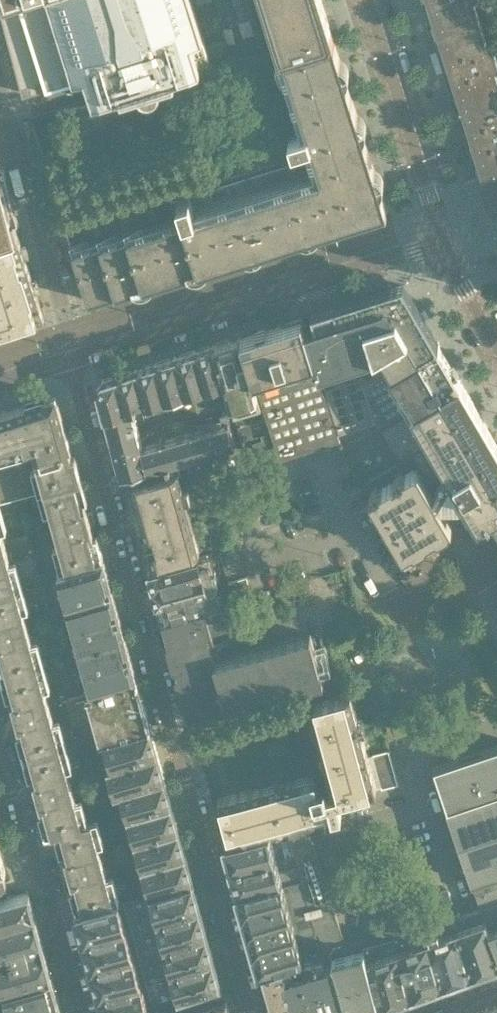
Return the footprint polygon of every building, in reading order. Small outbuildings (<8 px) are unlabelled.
[(25,91),(84,72),(88,84),(93,99),(119,91),(121,96),(175,79),(173,74),(211,62),(191,0),(1,0),(25,91)] [(322,0),(262,0),(270,26),(264,27),(270,47),(276,45),(279,56),(334,39),(322,0)] [(480,20),(473,0),(421,0),(427,21),(433,19),(437,33),(480,20)] [(250,3),(235,7),(239,24),(224,28),(228,41),(259,33),(250,3)] [(495,68),(480,20),(437,33),(442,48),(436,50),(450,92),(455,90),(460,104),(496,92),(496,75),(495,68)] [(88,300),(300,233),(387,206),(334,39),(279,56),(288,83),(274,88),(296,159),(172,197),(170,190),(64,223),(88,300)] [(496,170),(496,92),(460,104),(464,118),(459,120),(472,162),(477,160),(482,175),(496,170)] [(7,191),(0,192),(0,241),(18,236),(14,219),(7,191)] [(44,315),(18,236),(0,241),(0,329),(44,315)] [(364,384),(438,341),(404,284),(402,279),(310,309),(315,322),(305,325),(337,433),(375,421),(364,384)] [(337,433),(305,325),(302,316),(239,336),(252,383),(255,382),(263,410),(270,432),(273,441),(279,459),(340,440),(337,433)] [(252,383),(239,336),(213,344),(223,380),(225,387),(224,387),(229,404),(230,404),(234,418),(263,410),(255,382),(252,383)] [(364,384),(375,421),(378,428),(460,379),(438,341),(364,384)] [(223,380),(213,344),(194,350),(204,386),(214,383),(223,380)] [(204,386),(194,350),(174,356),(184,392),(195,389),(204,386)] [(184,392),(174,356),(154,363),(165,397),(175,395),(184,392)] [(165,397),(154,363),(135,369),(143,399),(145,404),(155,401),(165,397)] [(143,399),(135,369),(115,375),(125,409),(137,406),(135,401),(143,399)] [(115,375),(103,379),(98,388),(105,414),(125,409),(115,375)] [(378,428),(377,428),(397,462),(362,482),(410,563),(492,515),(496,512),(496,442),(460,379),(378,428)] [(74,454),(71,455),(68,445),(69,445),(55,394),(49,396),(44,397),(45,401),(26,407),(25,404),(0,412),(0,428),(8,458),(19,496),(43,489),(81,478),(74,454)] [(234,443),(225,414),(219,416),(221,422),(216,424),(216,423),(212,424),(213,425),(193,431),(192,430),(189,430),(190,432),(162,440),(161,439),(158,440),(159,441),(141,446),(135,422),(144,419),(140,405),(137,406),(125,409),(105,414),(122,475),(157,466),(159,474),(160,475),(180,469),(178,460),(187,457),(189,465),(210,459),(224,455),(222,450),(229,448),(228,444),(234,443)] [(8,458),(0,428),(0,501),(19,496),(8,458)] [(273,441),(271,436),(270,432),(260,434),(261,439),(252,441),(254,446),(273,441)] [(180,469),(160,475),(159,474),(135,481),(131,482),(136,500),(152,557),(154,563),(155,562),(199,550),(193,528),(188,530),(180,501),(219,490),(210,459),(189,465),(187,457),(178,460),(180,469)] [(43,489),(66,569),(66,570),(103,558),(96,533),(93,534),(90,524),(95,523),(91,511),(87,512),(84,502),(87,501),(81,478),(43,489)] [(16,586),(0,531),(0,591),(16,586)] [(152,586),(212,569),(207,553),(148,571),(152,586)] [(103,558),(66,570),(66,569),(57,571),(68,612),(114,598),(103,558)] [(212,569),(152,586),(157,602),(207,587),(205,581),(217,577),(214,568),(212,569)] [(245,576),(228,581),(233,599),(250,594),(245,576)] [(207,587),(157,602),(161,619),(225,601),(228,600),(223,582),(207,587)] [(0,591),(0,675),(0,676),(38,665),(16,586),(0,591)] [(114,598),(68,612),(79,651),(125,638),(114,598)] [(225,601),(161,619),(189,717),(241,702),(240,699),(257,694),(255,689),(268,685),(270,690),(287,685),(285,680),(303,675),(304,681),(308,680),(309,683),(323,679),(310,632),(215,658),(214,657),(211,647),(216,646),(212,630),(232,624),(225,601)] [(125,638),(79,651),(90,691),(136,678),(125,638)] [(38,665),(0,676),(7,699),(10,698),(13,708),(8,709),(12,721),(16,720),(19,730),(16,731),(22,755),(60,744),(38,665)] [(136,678),(90,691),(66,697),(73,723),(94,717),(143,703),(136,678)] [(341,811),(338,797),(376,787),(350,691),(314,701),(337,788),(327,791),(324,781),(316,783),(313,772),(217,797),(219,805),(223,804),(225,811),(221,812),(227,834),(329,807),(331,814),(341,811)] [(150,726),(143,703),(94,717),(100,741),(104,740),(104,739),(150,726)] [(156,751),(150,726),(104,739),(104,740),(100,741),(94,743),(97,754),(107,751),(110,765),(156,751)] [(60,744),(22,755),(29,778),(32,777),(41,810),(75,800),(60,744)] [(434,766),(481,908),(496,956),(496,744),(434,766)] [(388,749),(372,754),(381,788),(398,783),(388,749)] [(156,751),(110,765),(106,766),(114,792),(120,790),(164,778),(156,751)] [(164,778),(120,790),(134,842),(178,830),(164,778)] [(69,887),(76,910),(113,900),(91,819),(81,822),(75,800),(41,810),(38,811),(44,835),(54,832),(60,854),(63,853),(66,863),(62,865),(65,877),(69,875),(72,886),(69,887)] [(306,823),(287,828),(297,867),(301,880),(284,884),(282,884),(286,899),(291,918),(297,937),(303,956),(313,953),(328,948),(347,1012),(356,1012),(379,1005),(361,938),(345,943),(306,823)] [(178,830),(134,842),(148,892),(150,891),(192,878),(178,830)] [(268,833),(224,845),(230,868),(275,856),(268,833)] [(275,856),(230,868),(237,892),(281,879),(279,871),(275,856)] [(297,867),(279,871),(281,879),(282,884),(284,884),(301,880),(297,867)] [(192,878),(150,891),(164,942),(206,930),(192,878)] [(286,899),(282,884),(281,879),(237,892),(242,913),(286,899)] [(29,890),(0,898),(0,929),(37,919),(29,890)] [(113,900),(76,910),(91,965),(133,953),(118,899),(113,900)] [(291,918),(286,899),(242,913),(248,931),(291,918)] [(481,908),(458,915),(476,971),(496,964),(496,956),(481,908)] [(476,971),(458,915),(436,922),(453,979),(476,971)] [(297,937),(291,918),(248,931),(253,950),(297,937)] [(37,919),(0,929),(0,958),(44,946),(37,919)] [(453,979),(436,922),(404,931),(398,932),(416,992),(453,979)] [(220,981),(206,930),(164,942),(178,995),(220,981)] [(416,992),(398,932),(370,940),(369,936),(361,938),(379,1005),(416,992)] [(303,956),(297,937),(253,950),(258,970),(282,963),(298,958),(303,956)] [(44,946),(0,958),(0,992),(4,991),(53,977),(44,946)] [(328,948),(313,953),(330,1012),(347,1012),(328,948)] [(133,953),(91,965),(98,991),(140,979),(133,953)] [(303,956),(298,958),(313,1012),(330,1012),(313,953),(303,956)] [(298,958),(282,963),(295,1012),(313,1012),(298,958)] [(282,963),(258,970),(270,1012),(295,1012),(282,963)] [(4,991),(10,1012),(28,1012),(60,1004),(53,977),(4,991)] [(98,991),(104,1012),(121,1012),(124,1012),(134,1009),(147,1004),(140,979),(98,991)] [(224,988),(193,995),(196,1005),(226,998),(224,988)] [(147,1004),(134,1009),(136,1012),(167,1012),(163,999),(147,1004)] [(226,999),(197,1008),(198,1012),(229,1012),(226,999)] [(28,1012),(62,1012),(60,1004),(28,1012)] [(471,1012),(496,1012),(496,1004),(471,1012)]
